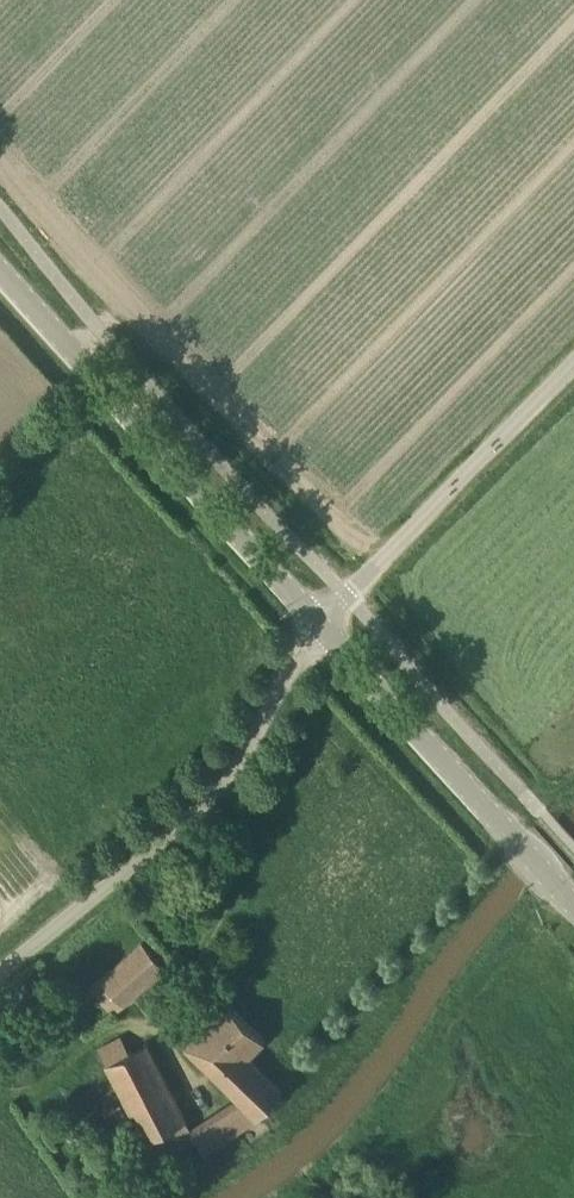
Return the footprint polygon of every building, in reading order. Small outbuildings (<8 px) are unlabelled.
[(223,839),(228,824),(217,821),(213,834),(223,839)] [(118,1011),(166,968),(142,942),(91,986),(118,1011)] [(189,1043),(238,1096),(256,1116),(280,1094),(263,1074),(246,1056),(264,1040),(228,1003),(189,1043)] [(259,1118),(256,1116),(238,1096),(191,1127),(146,1043),(132,1051),(123,1034),(101,1046),(110,1063),(159,1154),(195,1134),(205,1154),(259,1118)]
